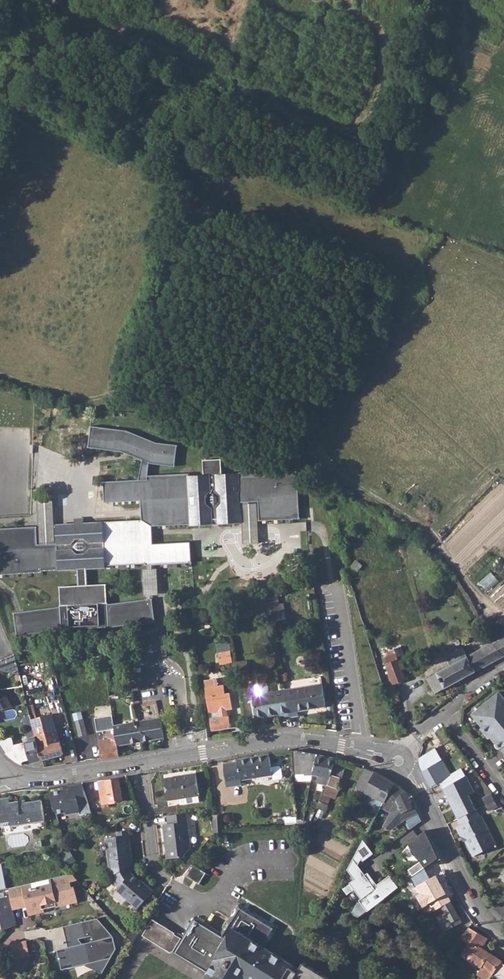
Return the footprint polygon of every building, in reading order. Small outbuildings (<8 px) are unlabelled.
[(139,476),(139,480),(104,481),(105,502),(141,500),(142,521),(83,524),(83,519),(74,519),(75,524),(55,525),(56,544),(37,545),(36,527),(0,529),(0,575),(42,573),(42,571),(78,569),(78,586),(60,587),(61,605),(59,605),(60,607),(14,613),(17,636),(61,630),(111,627),(155,621),(153,598),(109,605),(108,602),(107,602),(106,584),(86,585),(85,568),(106,567),(106,565),(146,563),(146,565),(189,562),(191,562),(190,542),(153,544),(152,526),(191,524),(191,525),(211,524),(211,526),(218,526),(218,523),(241,522),(240,502),(258,501),(259,520),(297,518),(299,518),(297,471),(254,472),(254,474),(222,473),(221,459),(203,460),(204,475),(189,476),(189,474),(148,476),(149,463),(175,466),(177,445),(156,443),(126,430),(91,426),(89,447),(121,451),(143,460),(139,476)] [(39,542),(54,541),(53,500),(38,501),(39,542)] [(257,503),(242,504),(243,544),(258,543),(257,503)] [(157,571),(144,573),(146,594),(159,593),(157,571)] [(282,602),(269,605),(270,613),(283,611),(282,602)] [(492,644),(503,636),(503,628),(501,623),(486,631),(489,640),(492,644)] [(492,644),(467,657),(475,670),(482,666),(503,654),(503,636),(492,644)] [(221,664),(233,662),(230,640),(217,642),(221,664)] [(475,670),(467,657),(462,648),(446,657),(451,666),(428,678),(434,691),(435,692),(475,670)] [(15,653),(0,659),(0,670),(20,675),(18,666),(15,653)] [(376,666),(382,687),(405,679),(396,653),(383,657),(385,663),(376,666)] [(231,662),(232,670),(246,668),(244,660),(231,662)] [(286,682),(286,687),(322,682),(321,676),(286,682)] [(250,697),(254,718),(277,714),(278,718),(287,716),(282,689),(266,692),(265,684),(262,682),(251,684),(249,686),(249,688),(245,688),(247,696),(250,695),(250,697)] [(282,689),(287,716),(297,715),(295,709),(323,705),(320,683),(282,689)] [(205,688),(208,712),(219,710),(220,718),(209,720),(211,730),(231,726),(229,716),(227,716),(226,709),(232,708),(230,693),(225,693),(223,685),(205,688)] [(383,689),(387,703),(400,699),(395,685),(383,689)] [(473,712),(498,745),(501,742),(503,746),(503,694),(501,690),(473,712)] [(4,708),(12,706),(7,696),(4,695),(0,697),(0,709),(4,708)] [(73,712),(78,735),(87,733),(80,710),(73,712)] [(115,725),(113,714),(95,717),(97,731),(106,729),(108,739),(98,741),(101,758),(119,754),(118,745),(115,725)] [(32,720),(42,760),(63,755),(60,741),(58,741),(56,730),(52,731),(49,715),(32,720)] [(141,724),(134,725),(134,721),(115,725),(118,745),(163,737),(160,717),(140,720),(141,724)] [(30,759),(31,763),(42,760),(32,720),(25,722),(29,741),(14,744),(13,745),(15,751),(6,754),(13,760),(19,764),(21,765),(23,761),(30,759)] [(394,725),(398,738),(408,730),(400,723),(394,725)] [(435,732),(443,744),(450,739),(442,728),(435,732)] [(15,751),(13,745),(14,744),(12,737),(0,740),(0,744),(6,754),(15,751)] [(304,773),(304,775),(311,774),(312,770),(317,754),(295,750),(296,773),(304,773)] [(223,762),(227,785),(241,783),(241,779),(272,774),(271,766),(269,753),(237,758),(237,760),(223,762)] [(318,779),(328,780),(330,773),(336,757),(317,754),(312,770),(319,772),(318,779)] [(423,771),(431,787),(433,786),(435,788),(438,786),(437,784),(441,781),(444,785),(453,780),(450,776),(452,775),(443,759),(423,771)] [(279,765),(271,766),(272,774),(272,779),(280,778),(282,776),(280,766),(279,765)] [(372,811),(377,813),(380,807),(394,782),(374,772),(365,768),(355,787),(367,793),(378,799),(375,805),(372,811)] [(197,795),(197,794),(193,772),(162,778),(166,800),(178,798),(197,795)] [(296,781),(310,781),(311,774),(304,775),(304,773),(296,773),(296,781)] [(339,776),(330,773),(328,780),(316,807),(324,811),(327,804),(326,803),(330,795),(335,796),(338,789),(335,787),(339,776)] [(443,788),(457,818),(476,808),(468,794),(473,791),(465,774),(443,788)] [(123,800),(119,778),(98,782),(101,804),(123,800)] [(401,786),(394,782),(380,807),(390,812),(385,821),(394,826),(405,818),(417,812),(414,805),(412,806),(410,801),(411,800),(409,795),(401,786)] [(72,788),(64,789),(50,791),(56,813),(65,812),(65,814),(80,812),(80,814),(92,812),(83,784),(71,786),(72,788)] [(364,798),(375,805),(378,799),(367,793),(364,798)] [(483,804),(492,799),(489,793),(480,798),(483,804)] [(198,800),(197,795),(178,798),(179,804),(198,800)] [(2,826),(12,825),(45,820),(42,800),(26,803),(26,800),(11,802),(10,796),(0,798),(0,816),(2,826)] [(457,818),(461,825),(457,827),(461,834),(465,832),(467,838),(465,840),(472,853),(474,851),(477,855),(499,843),(486,821),(485,822),(481,815),(480,816),(476,808),(457,818)] [(417,812),(405,818),(409,828),(421,820),(417,812)] [(189,848),(185,813),(166,817),(167,823),(162,824),(167,858),(183,856),(189,848)] [(301,832),(305,834),(310,821),(303,821),(301,832)] [(390,829),(394,826),(385,821),(382,825),(390,829)] [(425,866),(438,856),(425,829),(408,841),(421,860),(425,866)] [(132,866),(128,833),(116,834),(117,839),(105,840),(110,880),(112,878),(126,870),(132,866)] [(374,853),(363,839),(347,869),(354,878),(349,882),(361,898),(359,900),(367,911),(399,887),(390,875),(377,885),(372,878),(369,880),(365,875),(358,865),(361,859),(364,860),(374,853)] [(421,860),(408,871),(412,876),(425,866),(421,860)] [(187,876),(201,885),(208,874),(193,865),(187,876)] [(117,893),(139,911),(154,893),(145,886),(144,887),(131,875),(130,876),(126,870),(112,878),(117,888),(120,890),(117,893)] [(70,882),(77,880),(71,873),(9,888),(11,896),(12,903),(26,900),(28,905),(31,914),(43,911),(43,909),(42,906),(53,903),(54,906),(77,901),(73,886),(71,887),(70,882)] [(404,904),(415,893),(405,882),(393,893),(404,904)] [(16,926),(13,909),(12,903),(11,896),(0,898),(0,916),(3,931),(16,926)] [(13,909),(28,905),(26,900),(12,903),(13,909)] [(436,917),(443,931),(462,921),(451,900),(441,906),(444,912),(436,917)] [(152,919),(142,935),(170,952),(171,951),(172,952),(172,953),(207,975),(204,978),(330,978),(303,962),(298,971),(290,966),(292,964),(264,947),(268,942),(230,918),(221,933),(194,917),(181,938),(174,933),(175,932),(152,919)] [(56,951),(60,971),(84,965),(88,965),(102,973),(115,949),(112,937),(108,938),(107,931),(96,920),(65,927),(70,948),(67,949),(56,951)] [(461,953),(482,967),(478,973),(486,978),(488,978),(492,974),(501,962),(502,961),(481,947),(487,937),(476,931),(468,926),(458,936),(468,943),(461,953)] [(28,939),(9,943),(13,959),(32,955),(28,939)] [(492,974),(500,978),(503,978),(503,964),(501,962),(492,974)] [(101,975),(102,973),(88,965),(84,965),(101,975)]
